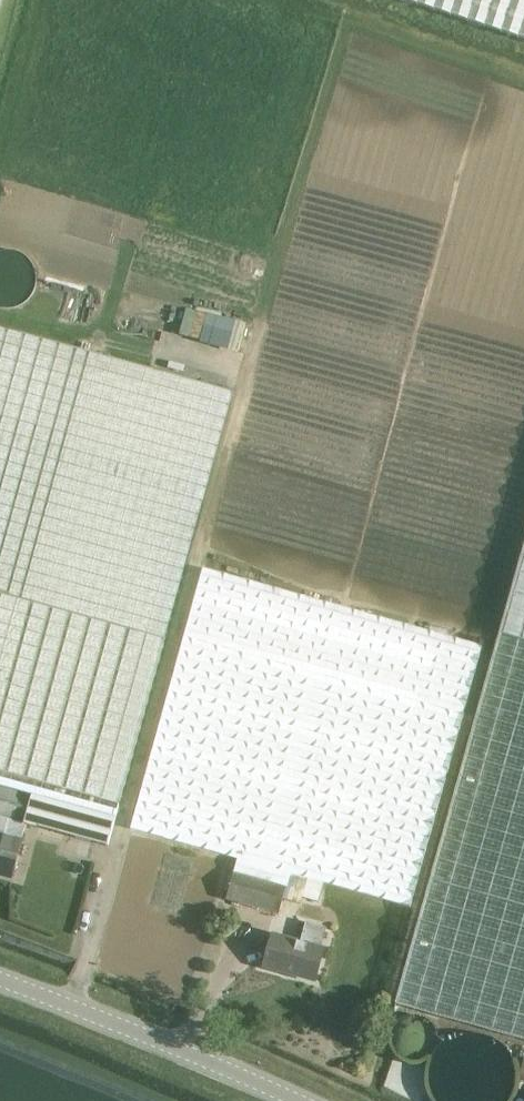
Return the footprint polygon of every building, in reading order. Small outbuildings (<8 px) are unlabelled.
[(523,40),(523,0),(403,0),(523,40)] [(11,290),(25,291),(26,276),(28,276),(29,257),(4,256),(2,282),(11,282),(11,290)] [(187,307),(180,333),(229,347),(236,321),(187,307)] [(35,798),(27,825),(107,845),(191,546),(233,395),(79,351),(62,346),(0,329),(0,788),(35,798)] [(395,1007),(523,1043),(523,537),(395,1007)] [(226,900),(279,915),(284,897),(301,901),(308,878),(409,906),(481,646),(203,568),(131,830),(238,859),(226,900)] [(11,879),(27,825),(35,798),(0,788),(0,876),(11,879)] [(264,968),(315,982),(324,949),(321,948),(327,925),(306,919),(301,942),(274,935),(264,968)]
